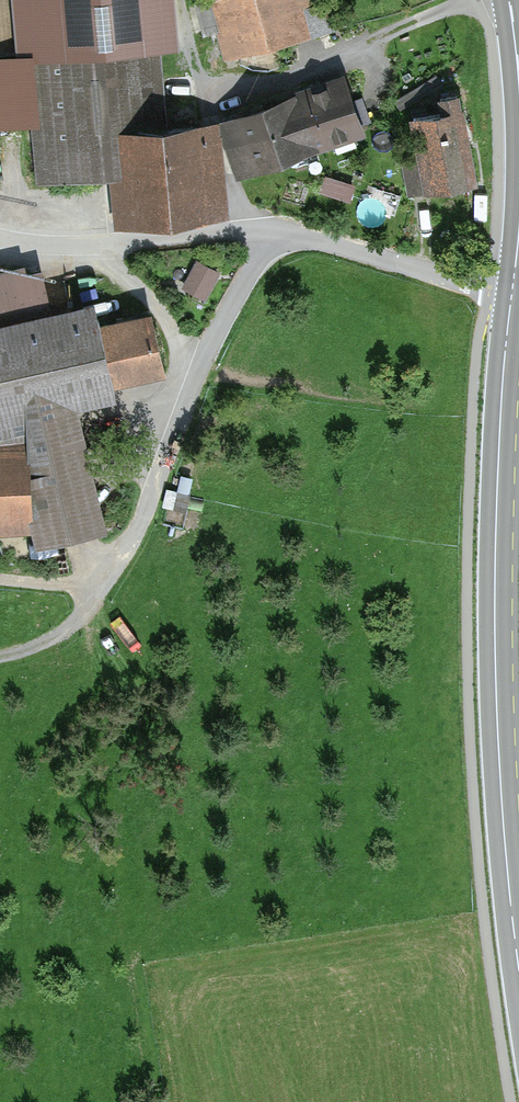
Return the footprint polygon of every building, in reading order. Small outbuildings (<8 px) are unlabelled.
[(223,55),(320,31),(312,0),(209,0),(223,55)] [(227,219),(222,150),(233,180),(362,131),(340,74),(212,123),(212,124),(166,127),(159,36),(23,47),(34,184),(107,178),(111,228),(227,219)] [(473,184),(456,98),(433,102),(435,111),(406,116),(415,159),(402,162),(409,197),(473,184)] [(196,258),(185,290),(212,299),(223,268),(196,258)] [(26,533),(31,548),(99,534),(72,409),(107,401),(104,386),(160,374),(148,318),(92,330),(86,305),(51,312),(40,261),(0,270),(0,534),(26,533)]
